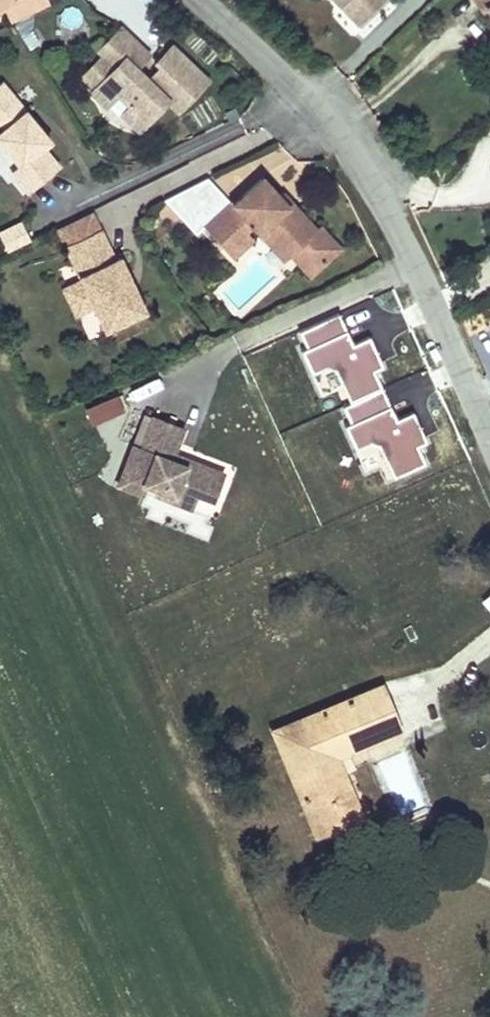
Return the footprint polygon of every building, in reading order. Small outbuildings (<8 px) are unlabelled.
[(4,5),(13,23),(48,6),(46,0),(0,0),(0,7),(4,5)] [(345,2),(341,6),(359,26),(386,0),(343,0),(345,2)] [(484,11),(488,8),(489,11),(489,0),(476,0),(484,11)] [(178,112),(208,80),(172,46),(156,63),(160,67),(148,80),(142,74),(138,77),(133,72),(137,69),(149,55),(120,28),(98,51),(103,56),(115,68),(96,88),(91,93),(106,107),(119,94),(128,103),(128,109),(122,115),(140,131),(167,102),(178,112)] [(96,88),(115,68),(103,56),(84,76),(96,88)] [(142,74),(137,69),(133,72),(138,77),(142,74)] [(32,119),(28,121),(22,114),(26,112),(1,82),(0,83),(0,124),(4,128),(0,132),(0,143),(19,165),(11,172),(29,193),(60,167),(43,147),(50,141),(32,119)] [(32,119),(26,112),(22,114),(28,121),(32,119)] [(316,229),(292,202),(288,206),(279,196),(262,177),(233,204),(231,202),(229,204),(206,179),(164,200),(196,234),(204,227),(226,251),(246,232),(252,226),(260,234),(268,226),(293,253),(297,250),(316,271),(341,249),(320,226),(316,229)] [(292,202),(283,193),(279,196),(288,206),(292,202)] [(100,230),(91,212),(57,228),(66,246),(100,230)] [(30,241),(22,223),(12,228),(15,232),(1,239),(8,252),(30,241)] [(293,253),(268,226),(260,234),(284,261),(291,255),(293,253)] [(15,232),(12,228),(0,234),(0,236),(1,239),(15,232)] [(146,312),(135,288),(130,290),(125,279),(129,277),(120,257),(116,259),(101,229),(100,230),(66,246),(65,247),(81,280),(62,289),(75,316),(94,307),(105,332),(146,312)] [(233,259),(253,240),(246,232),(226,251),(233,259)] [(316,271),(297,250),(293,253),(291,255),(310,277),(316,271)] [(135,288),(129,277),(125,279),(130,290),(135,288)] [(353,346),(339,315),(303,332),(310,347),(302,351),(313,375),(335,365),(352,402),(344,406),(351,422),(346,425),(357,449),(377,439),(366,416),(390,406),(374,372),(383,367),(370,338),(353,346)] [(117,400),(82,410),(87,427),(122,417),(117,400)] [(213,501),(223,473),(187,459),(185,465),(177,463),(179,456),(173,454),(183,428),(153,417),(141,449),(133,446),(118,486),(140,494),(144,485),(158,490),(174,496),(177,488),(196,495),(213,501)] [(185,465),(187,459),(179,456),(177,463),(185,465)] [(191,509),(196,495),(177,488),(174,496),(158,490),(155,496),(191,509)] [(480,603),(489,614),(489,594),(480,603)] [(335,757),(399,730),(381,688),(299,722),(305,736),(281,746),(307,810),(317,806),(326,830),(359,816),(342,774),(333,777),(326,760),(335,757)] [(305,736),(299,722),(275,732),(281,746),(305,736)] [(342,774),(335,757),(326,760),(333,777),(342,774)] [(326,830),(317,806),(307,810),(317,834),(326,830)]
